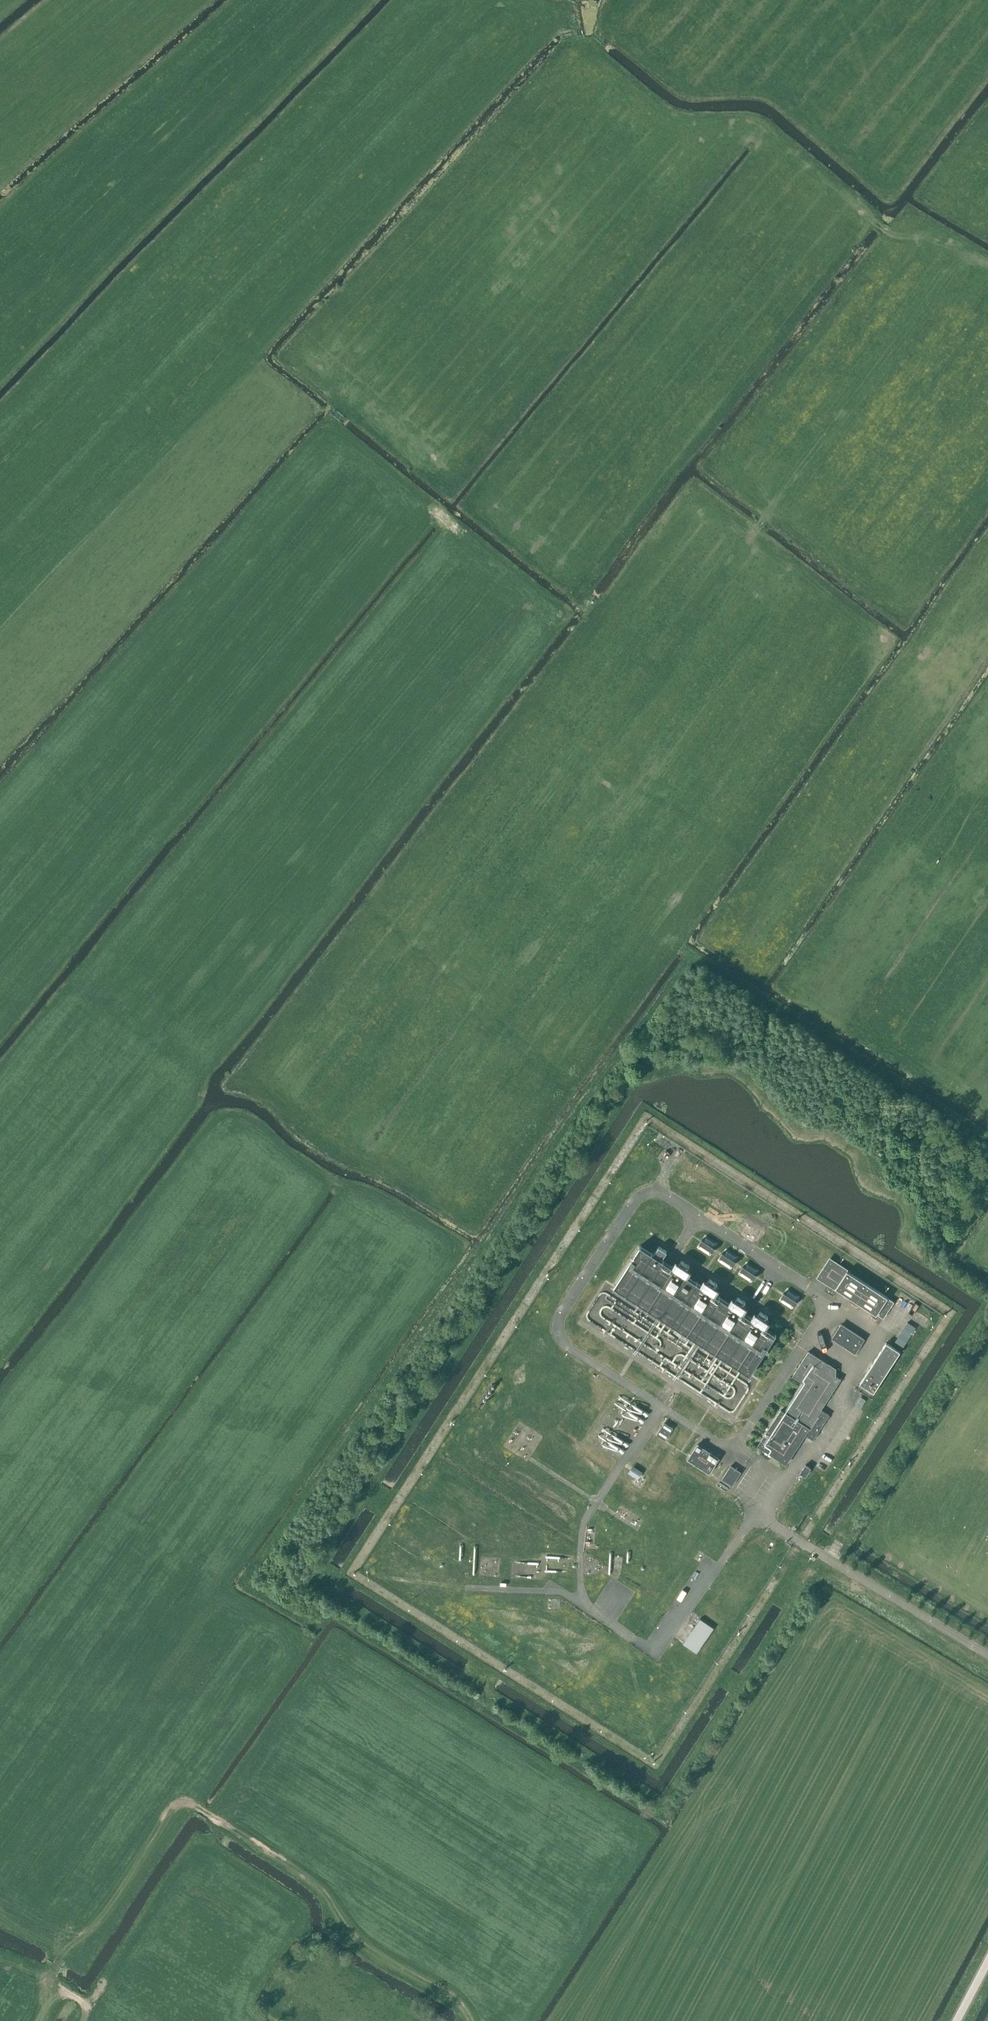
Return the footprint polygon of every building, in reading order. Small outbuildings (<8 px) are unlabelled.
[(705,1234),(698,1245),(711,1254),(718,1243),(705,1234)] [(653,1254),(653,1253),(640,1245),(614,1286),(749,1374),(776,1333),(764,1325),(767,1320),(766,1319),(767,1316),(760,1311),(758,1314),(757,1313),(754,1318),(741,1310),(745,1305),(744,1304),(745,1302),(737,1297),(736,1299),(735,1298),(731,1304),(713,1292),(717,1287),(715,1286),(717,1284),(709,1278),(708,1281),(706,1280),(703,1286),(685,1274),(688,1269),(688,1268),(689,1265),(681,1260),(680,1263),(678,1262),(675,1268),(661,1258),(667,1251),(659,1246),(653,1254)] [(732,1267),(739,1256),(726,1248),(719,1259),(732,1267)] [(888,1297),(847,1270),(848,1269),(830,1257),(817,1277),(835,1289),(836,1287),(884,1318),(894,1302),(887,1297),(888,1297)] [(746,1261),(737,1273),(751,1283),(759,1270),(746,1261)] [(788,1288),(780,1299),(792,1308),(800,1297),(788,1288)] [(618,1335),(638,1344),(646,1329),(639,1325),(642,1318),(613,1305),(606,1319),(622,1326),(618,1335)] [(905,1343),(917,1325),(908,1319),(896,1338),(905,1343)] [(855,1352),(864,1338),(841,1323),(832,1337),(855,1352)] [(874,1392),(900,1351),(886,1342),(860,1383),(874,1392)] [(829,1414),(821,1409),(841,1378),(836,1375),(837,1374),(836,1368),(828,1364),(808,1351),(792,1375),(803,1382),(784,1411),(781,1409),(757,1445),(786,1463),(805,1434),(813,1439),(829,1414)] [(665,1440),(673,1428),(664,1422),(656,1434),(665,1440)] [(520,1423),(508,1448),(523,1455),(526,1449),(523,1447),(527,1439),(528,1440),(533,1430),(520,1423)] [(709,1473),(719,1457),(697,1443),(687,1459),(709,1473)] [(634,1462),(629,1468),(638,1475),(643,1468),(634,1462)] [(805,1476),(810,1468),(805,1464),(800,1472),(805,1476)] [(732,1485),(741,1472),(730,1465),(722,1478),(732,1485)] [(523,1573),(524,1569),(537,1574),(541,1565),(521,1558),(516,1571),(523,1573)] [(713,1628),(700,1618),(682,1643),(696,1652),(713,1628)]
